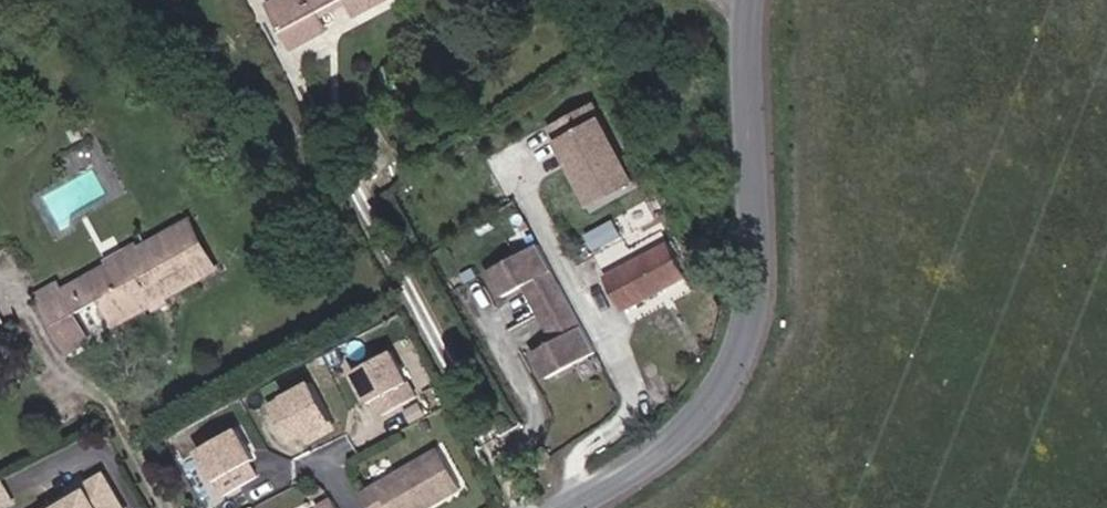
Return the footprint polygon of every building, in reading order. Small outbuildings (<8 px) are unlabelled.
[(395,10),(390,0),(307,0),(283,13),(306,58),(340,40),(331,22),(362,6),(372,23),(395,10)] [(407,3),(405,0),(390,0),(395,10),(407,3)] [(67,120),(78,115),(73,104),(62,109),(67,120)] [(654,197),(613,121),(569,145),(578,161),(586,157),(596,175),(589,179),(595,191),(602,186),(619,216),(654,197)] [(596,175),(586,157),(578,161),(589,179),(596,175)] [(619,216),(602,186),(595,191),(611,221),(619,216)] [(229,268),(201,217),(150,248),(146,243),(111,260),(115,267),(73,290),(70,283),(43,295),(77,354),(101,343),(87,313),(109,305),(124,331),(229,268)] [(704,281),(682,245),(616,277),(637,314),(704,281)] [(558,261),(506,291),(521,317),(543,304),(573,357),(551,370),(566,396),(616,367),(558,261)] [(409,352),(365,372),(385,419),(431,399),(409,352)] [(271,389),(281,408),(326,384),(316,366),(271,389)] [(316,440),(346,424),(326,384),(281,408),(299,442),(313,435),(316,440)] [(448,418),(442,406),(430,412),(435,424),(448,418)] [(251,426),(209,450),(234,499),(273,481),(263,466),(269,461),(251,426)] [(372,494),(381,507),(445,507),(471,494),(447,451),(372,494)] [(115,478),(74,504),(76,507),(134,507),(115,478)] [(20,507),(9,484),(0,489),(0,507),(18,507),(20,507)]
